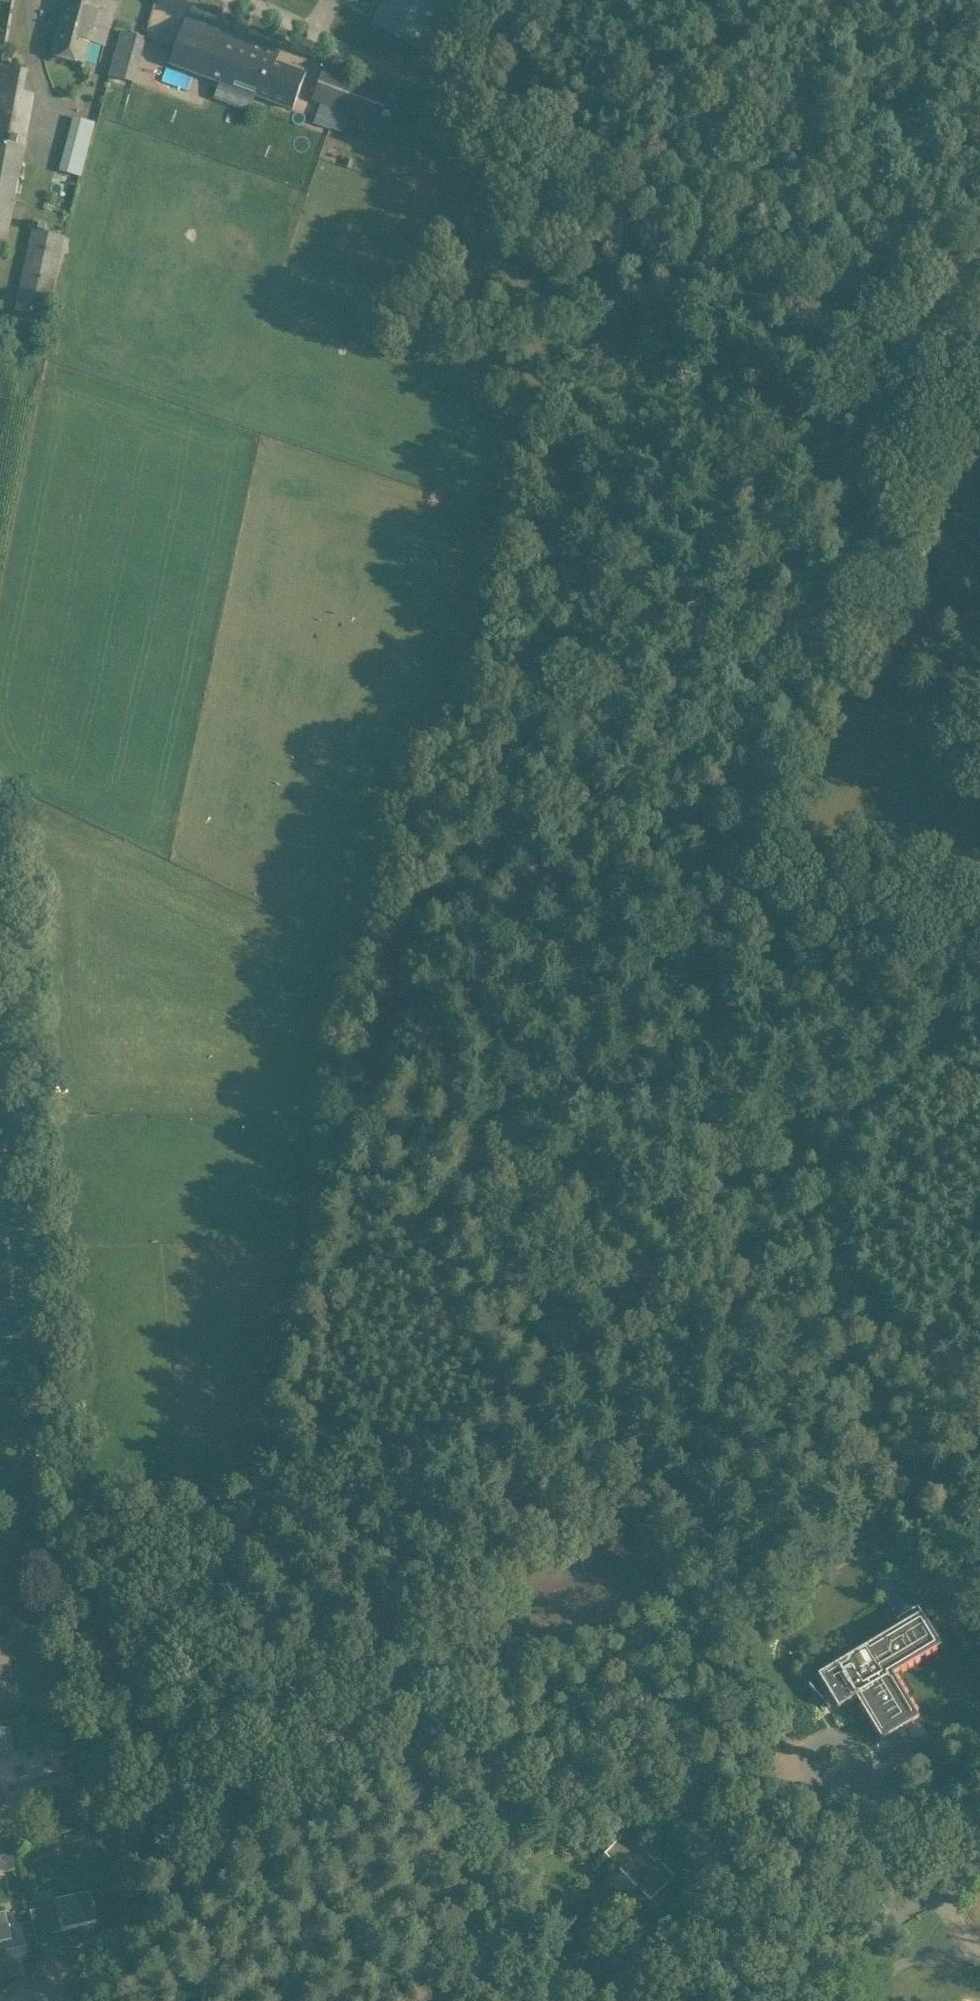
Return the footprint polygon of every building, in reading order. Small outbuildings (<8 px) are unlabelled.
[(66,5),(81,9),(76,25),(108,34),(116,4),(111,2),(111,0),(67,0),(66,5)] [(381,8),(372,26),(423,53),(433,35),(451,0),(386,0),(381,8)] [(81,9),(66,5),(52,57),(84,66),(90,44),(105,48),(108,34),(76,25),(81,9)] [(169,65),(292,111),(305,75),(275,64),(278,54),(185,20),(178,39),(169,65)] [(108,77),(133,84),(146,39),(120,32),(108,77)] [(0,87),(0,253),(4,253),(33,99),(20,97),(25,69),(4,65),(0,87)] [(324,69),(317,88),(312,101),(320,104),(313,125),(329,130),(337,110),(378,125),(390,93),(324,69)] [(60,170),(82,176),(94,126),(72,120),(60,170)] [(6,353),(40,360),(66,237),(46,233),(48,227),(39,225),(38,231),(32,230),(6,353)] [(12,1000),(0,1001),(0,1014),(0,1018),(13,1017),(12,1000)] [(43,1186),(33,1186),(33,1194),(43,1193),(43,1186)] [(13,1198),(5,1207),(18,1218),(26,1209),(13,1198)] [(12,1438),(11,1422),(0,1423),(0,1438),(12,1438)] [(39,1447),(38,1447),(37,1447),(36,1447),(36,1448),(35,1448),(34,1448),(34,1449),(33,1449),(33,1450),(32,1450),(32,1451),(32,1452),(31,1452),(31,1453),(31,1454),(31,1455),(31,1456),(32,1457),(32,1458),(33,1459),(34,1460),(35,1460),(35,1461),(36,1461),(37,1461),(38,1461),(39,1461),(40,1461),(41,1461),(42,1460),(43,1460),(43,1459),(44,1458),(44,1457),(45,1457),(45,1456),(45,1455),(45,1454),(45,1453),(45,1452),(45,1451),(44,1451),(44,1450),(43,1449),(42,1449),(42,1448),(41,1448),(40,1447),(39,1447)] [(919,1594),(892,1610),(901,1625),(818,1675),(838,1707),(856,1697),(882,1740),(919,1718),(893,1675),(941,1645),(918,1607),(924,1603),(919,1594)] [(0,1642),(0,1694),(10,1694),(7,1641),(0,1642)] [(13,1750),(12,1726),(0,1727),(0,1751),(13,1750)] [(605,1855),(647,1898),(648,1897),(646,1895),(669,1873),(674,1878),(674,1877),(649,1851),(653,1847),(629,1822),(616,1835),(620,1839),(605,1855)] [(44,1839),(47,1851),(60,1848),(57,1835),(44,1839)] [(9,1852),(0,1856),(0,1869),(6,1873),(16,1870),(17,1859),(9,1852)] [(91,1893),(55,1901),(48,1903),(39,1864),(21,1868),(39,1947),(64,1941),(62,1931),(97,1923),(91,1893)] [(5,1944),(7,1950),(27,1945),(23,1925),(22,1922),(18,1923),(15,1912),(10,1913),(9,1909),(0,1911),(0,1945),(5,1944)]
